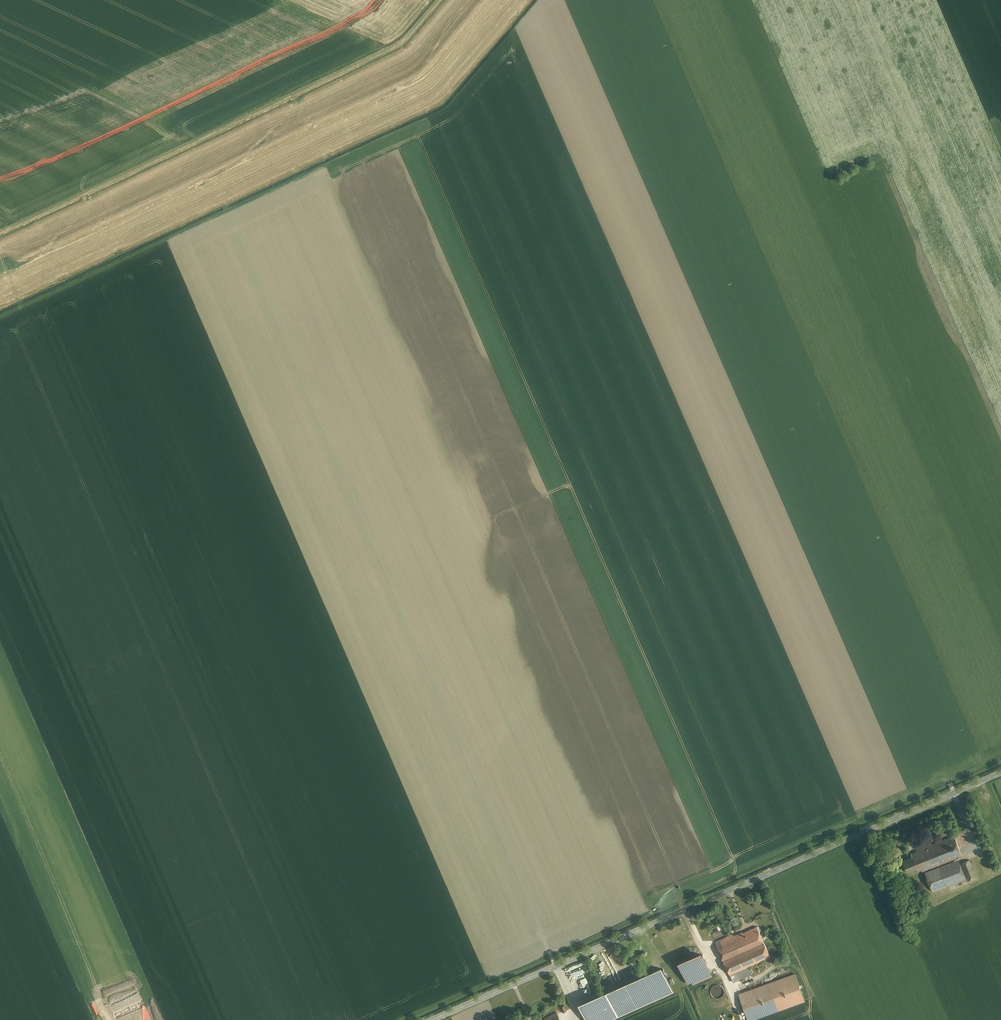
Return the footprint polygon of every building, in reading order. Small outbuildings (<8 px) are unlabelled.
[(993,801),(983,805),(990,821),(1000,816),(993,801)] [(914,856),(904,860),(910,873),(918,869),(923,871),(924,872),(964,857),(956,836),(912,852),(914,856)] [(960,859),(925,873),(934,893),(969,879),(960,859)] [(972,860),(963,863),(970,881),(978,877),(972,860)] [(729,974),(771,956),(758,925),(734,935),(734,933),(715,941),(729,974)] [(698,950),(675,960),(686,984),(692,981),(693,983),(710,976),(698,950)] [(577,1003),(585,1019),(610,1019),(671,992),(658,965),(577,1003)] [(739,993),(748,1019),(751,1019),(804,1001),(794,973),(739,993)]
